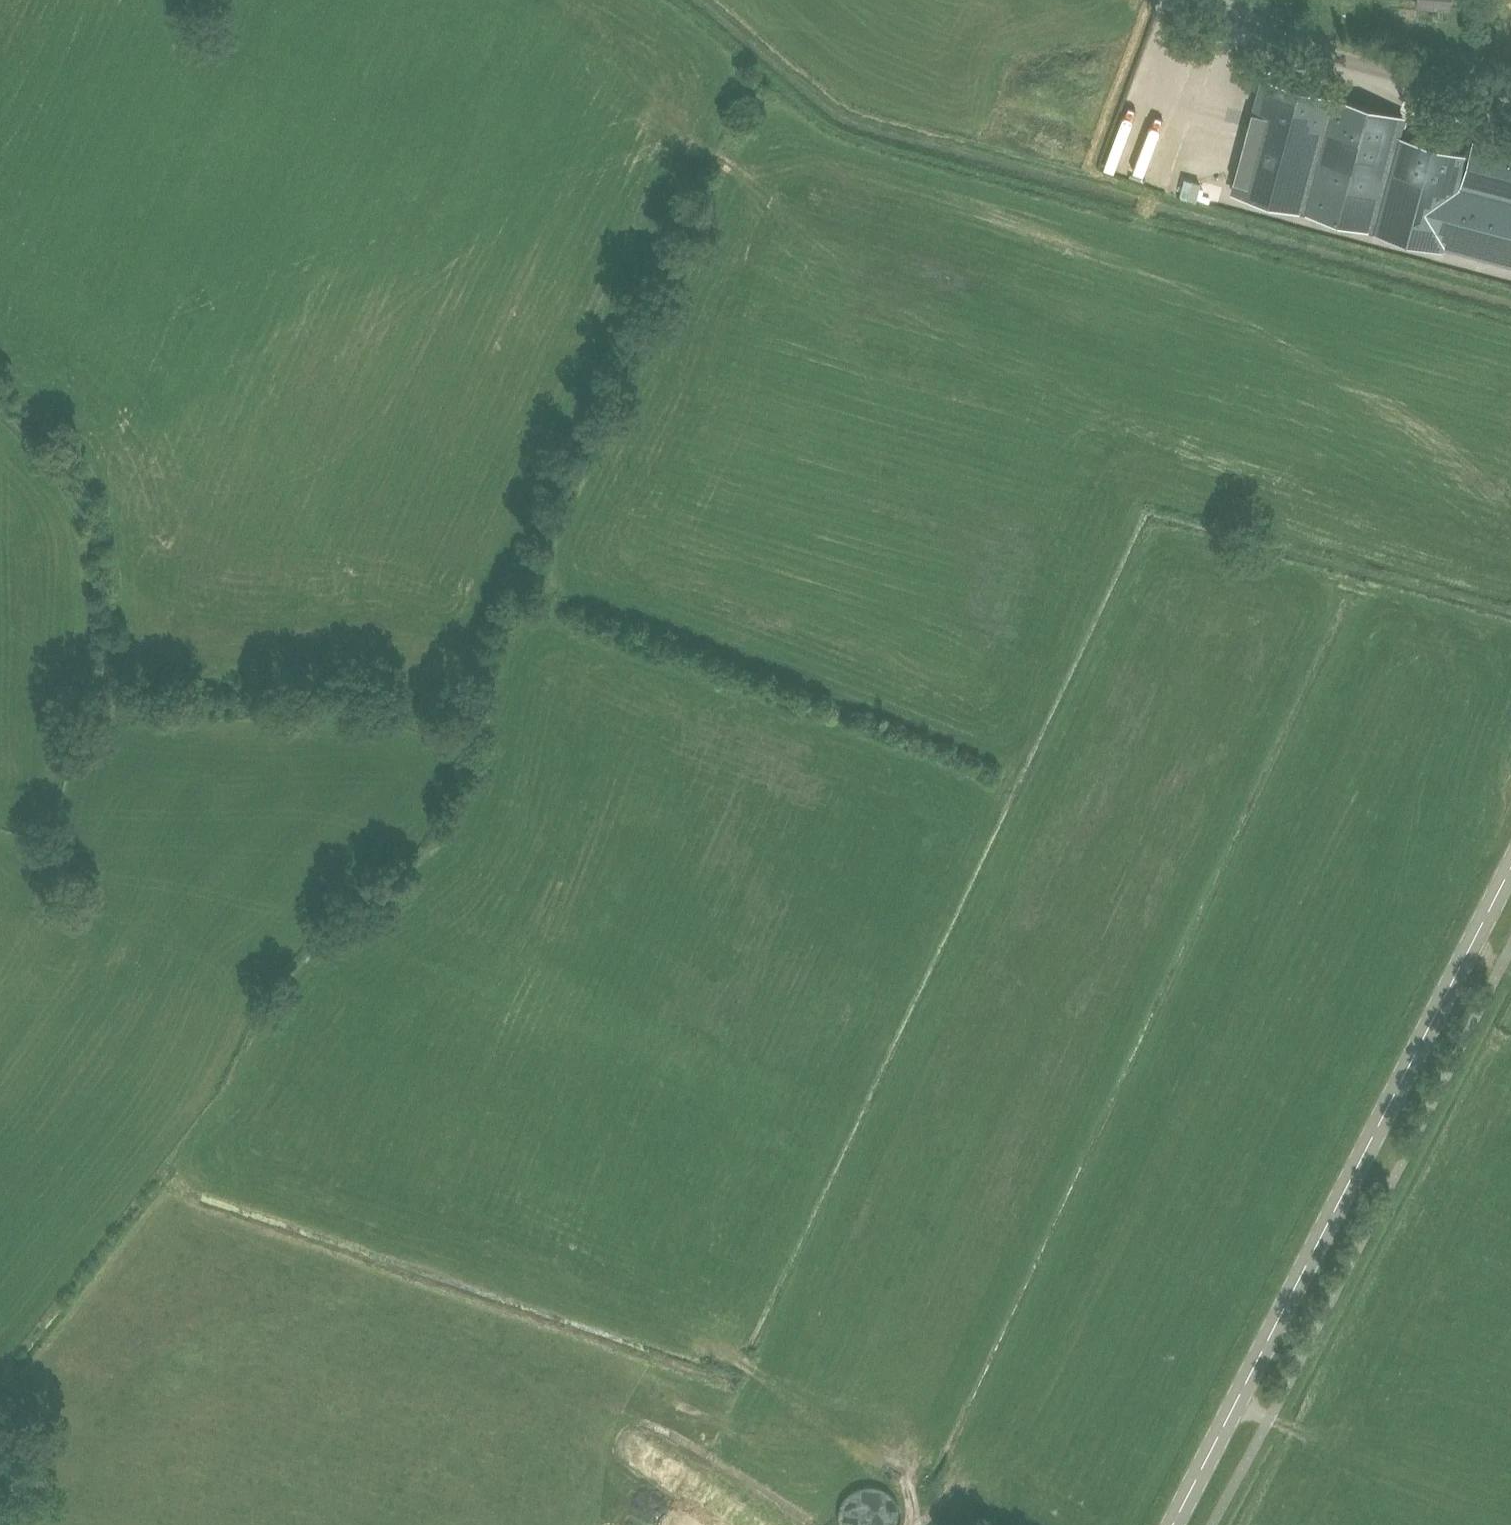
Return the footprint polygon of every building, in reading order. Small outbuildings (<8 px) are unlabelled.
[(1451,0),(1416,0),(1416,7),(1450,10),(1451,0)] [(1458,184),(1466,154),(1396,135),(1401,115),(1332,96),(1332,97),(1263,78),(1232,191),(1302,210),(1371,228),(1371,229),(1441,248),(1442,245),(1510,264),(1510,198),(1458,184)] [(901,1519),(901,1514),(900,1508),(898,1502),(896,1498),(891,1493),(888,1490),(882,1487),(878,1485),(869,1484),(865,1484),(858,1486),(852,1489),(847,1494),(844,1497),(841,1503),(839,1509),(838,1516),(839,1523),(840,1524),(900,1524),(901,1519)] [(625,1513),(657,1524),(698,1524),(701,1517),(633,1492),(625,1513)]
